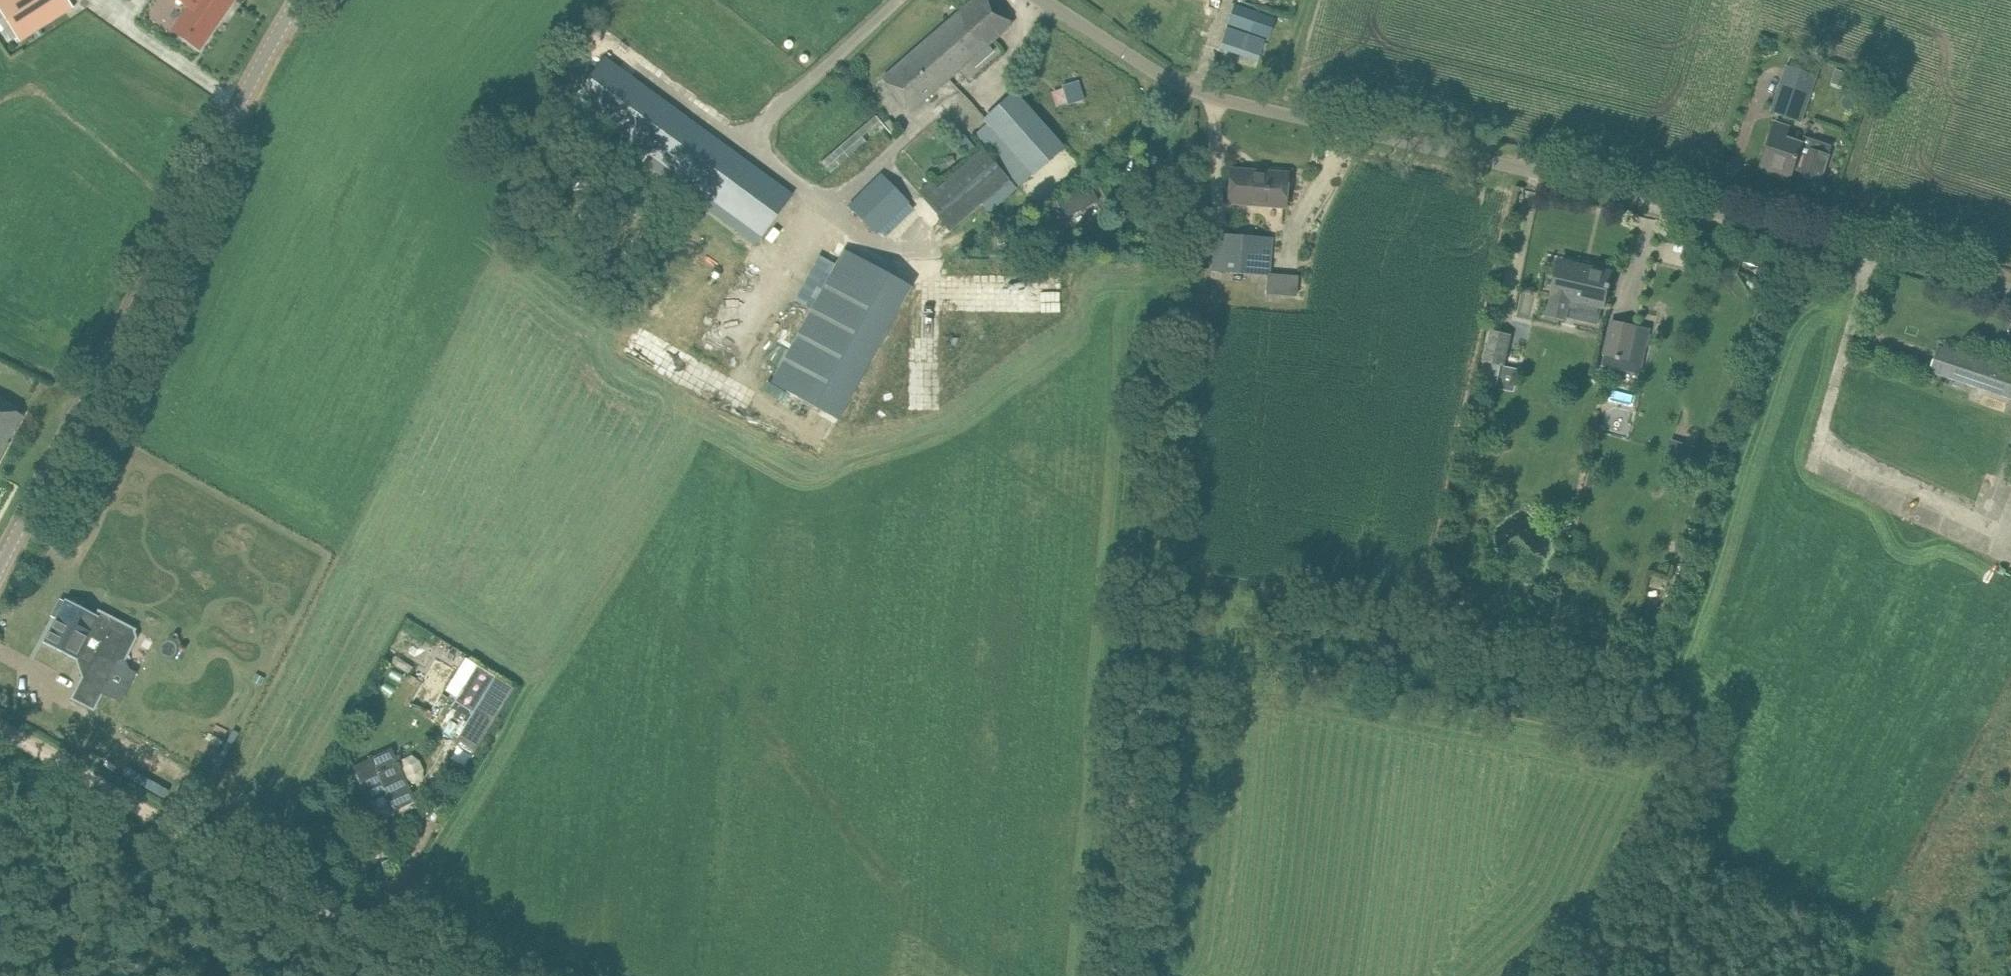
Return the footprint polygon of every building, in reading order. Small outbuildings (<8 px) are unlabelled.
[(19,41),(73,7),(69,0),(0,0),(0,11),(19,41)] [(190,7),(173,32),(200,50),(234,0),(180,0),(190,7)] [(1011,24),(990,0),(972,0),(881,79),(908,113),(980,51),(1011,24)] [(1257,6),(1288,17),(1293,0),(1243,0),(1243,1),(1257,6)] [(1255,12),(1232,4),(1225,24),(1248,31),(1255,12)] [(1264,39),(1226,26),(1219,48),(1257,60),(1264,39)] [(792,195),(603,57),(573,97),(762,235),(792,195)] [(1771,111),(1801,121),(1817,75),(1787,65),(1771,111)] [(973,134),(1019,186),(1062,147),(1013,92),(982,120),(985,123),(973,134)] [(1790,178),(1793,169),(1801,143),(1786,138),(1789,127),(1776,122),(1763,159),(1774,162),(1771,172),(1790,178)] [(859,127),(822,161),(832,172),(869,138),(859,127)] [(1793,169),(1803,173),(1802,175),(1820,181),(1832,145),(1804,135),(1801,143),(1793,169)] [(989,211),(1016,188),(982,149),(923,199),(950,230),(981,203),(989,211)] [(1228,203),(1284,207),(1287,173),(1230,169),(1228,203)] [(881,175),(849,206),(876,232),(907,202),(881,175)] [(1215,234),(1212,272),(1264,275),(1267,237),(1215,234)] [(844,248),(770,380),(837,417),(911,285),(844,248)] [(1578,265),(1560,261),(1553,294),(1554,295),(1549,314),(1565,318),(1569,298),(1603,306),(1608,283),(1609,276),(1577,269),(1578,265)] [(1649,329),(1612,320),(1604,354),(1642,363),(1649,329)] [(1504,365),(1510,335),(1491,330),(1485,360),(1504,365)] [(2010,394),(2010,363),(1939,346),(1932,375),(2010,394)] [(22,412),(0,400),(0,453),(22,412)] [(65,599),(43,642),(75,658),(76,655),(90,663),(72,698),(93,709),(103,690),(120,699),(136,668),(119,660),(133,631),(102,614),(100,617),(65,599)] [(437,691),(422,715),(433,722),(443,706),(449,710),(440,726),(458,737),(454,743),(472,754),(513,686),(477,664),(457,697),(450,694),(448,697),(437,691)] [(392,747),(354,765),(370,801),(385,794),(393,810),(417,799),(392,747)]
